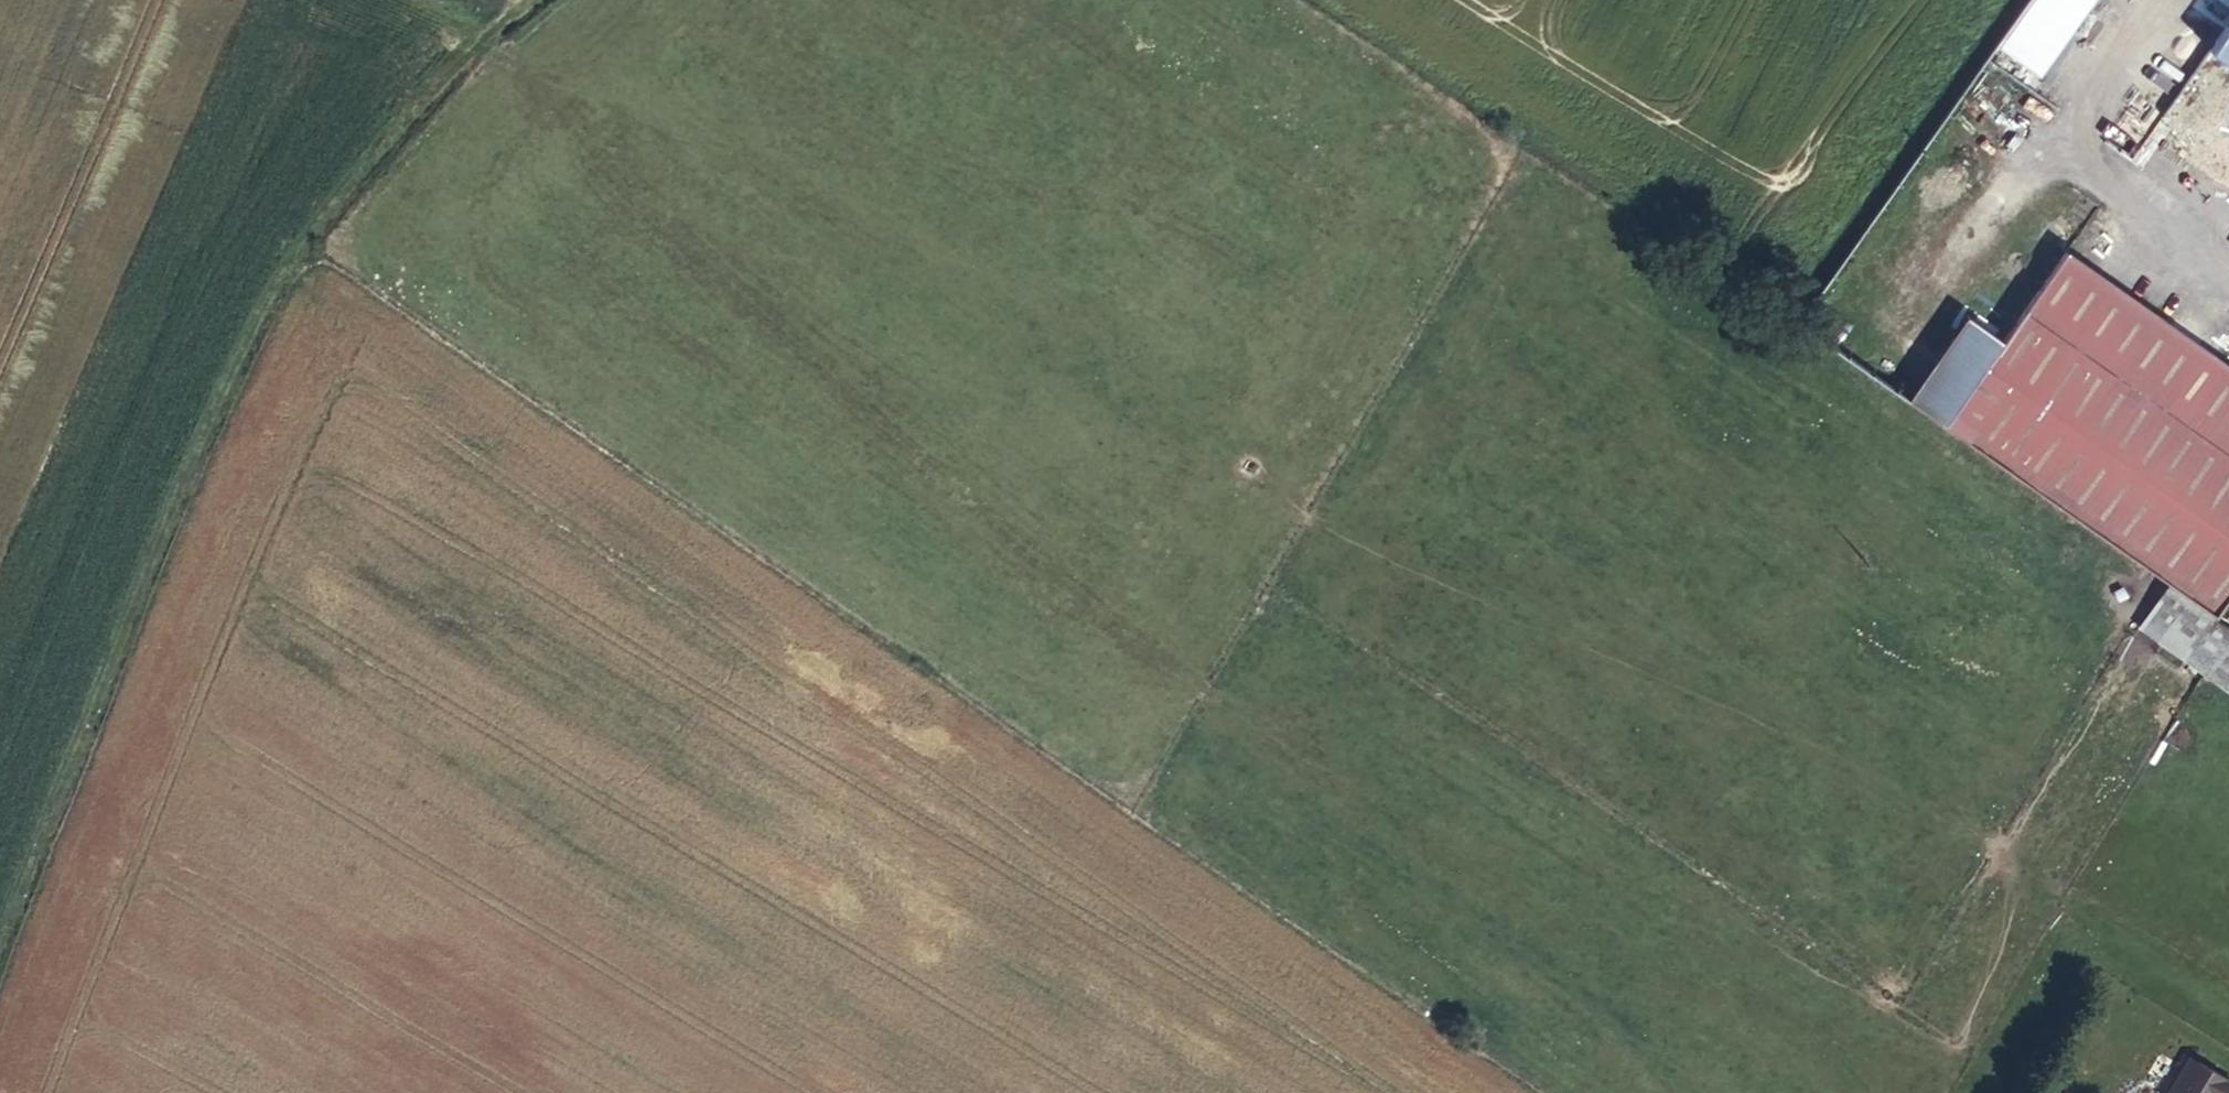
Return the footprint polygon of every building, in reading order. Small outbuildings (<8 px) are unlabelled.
[(2213,33),(2228,44),(2228,11),(2213,33)] [(2066,237),(1938,412),(2109,535),(2196,415),(2228,439),(2228,356),(2066,237)] [(2228,603),(2228,439),(2196,415),(2109,535),(2221,616),(2228,603)] [(2197,1084),(2191,1092),(2215,1092),(2197,1084)]
